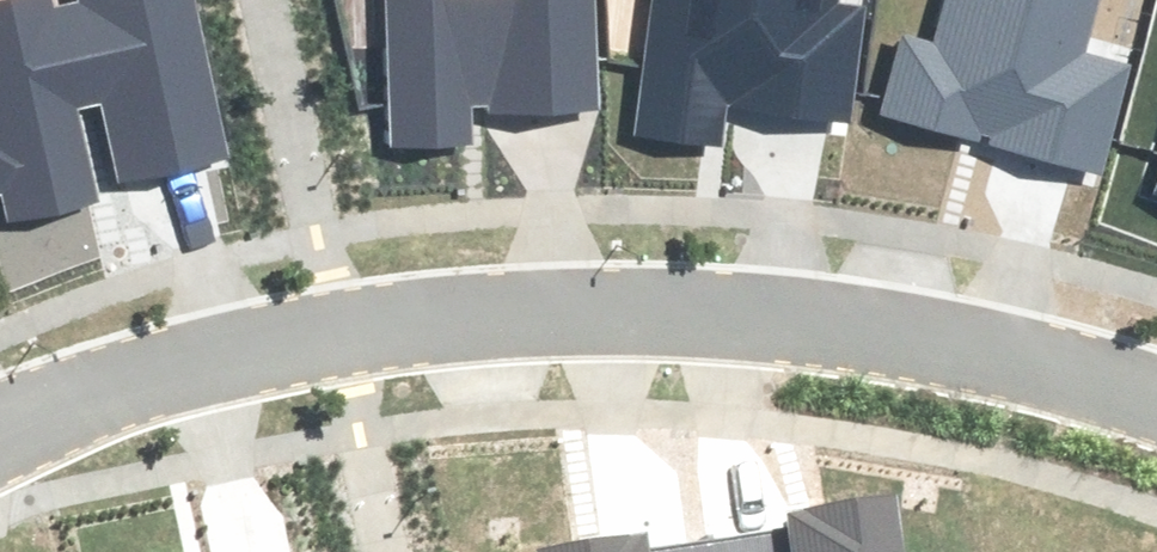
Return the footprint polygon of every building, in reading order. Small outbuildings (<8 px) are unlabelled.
[(192,0),(78,0),(79,7),(53,13),(50,0),(31,0),(0,7),(0,190),(4,189),(12,222),(97,204),(76,107),(104,101),(121,181),(227,158),(192,0)] [(389,144),(468,141),(467,106),(593,102),(589,0),(385,0),(389,144)] [(638,132),(719,142),(724,107),(846,123),(861,11),(834,7),(835,0),(656,0),(638,132)] [(934,44),(905,36),(885,112),(1099,168),(1126,69),(1082,57),(1097,0),(945,0),(934,44)] [(708,545),(709,551),(903,551),(895,500),(791,514),(794,532),(708,545)] [(646,533),(539,548),(540,551),(648,551),(646,533)]
